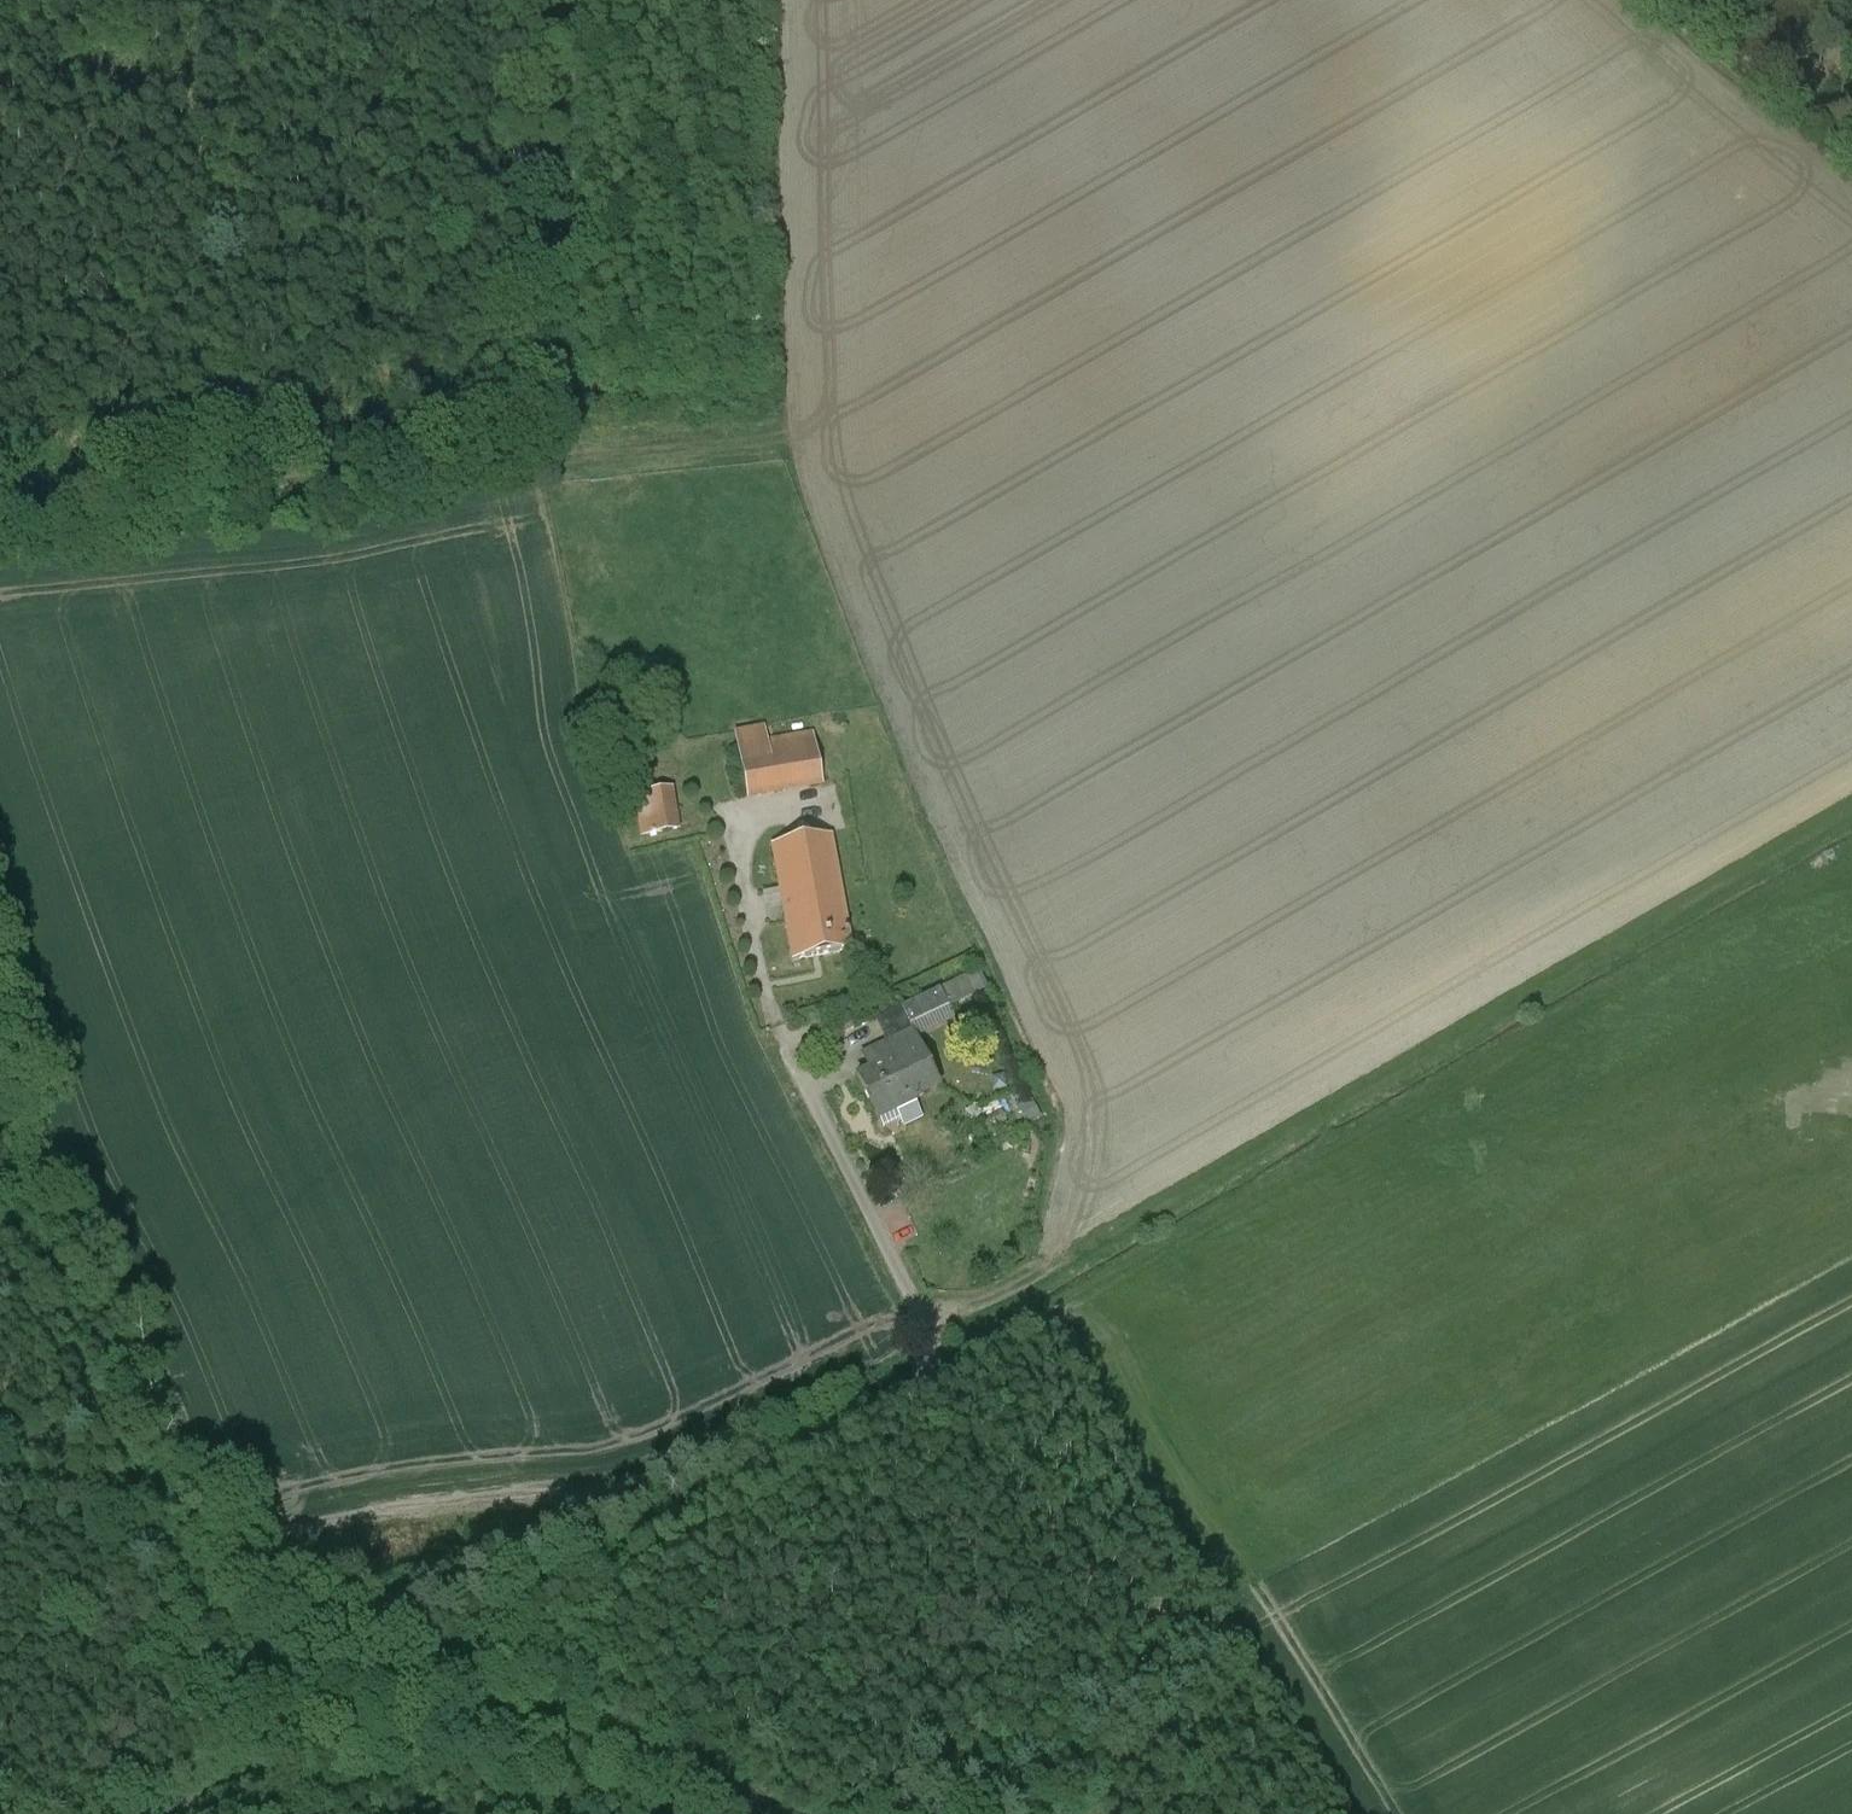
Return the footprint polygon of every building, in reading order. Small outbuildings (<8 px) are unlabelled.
[(813,734),(739,747),(748,796),(822,783),(813,734)] [(674,808),(638,815),(642,834),(677,827),(674,808)] [(831,835),(773,845),(794,959),(851,949),(831,835)] [(965,977),(940,988),(949,1006),(974,994),(965,977)] [(940,988),(899,1008),(908,1026),(949,1006),(940,988)] [(911,1031),(885,1044),(893,1061),(875,1070),(857,1079),(877,1120),(878,1119),(876,1114),(893,1107),(912,1097),(914,1102),(915,1101),(914,1099),(938,1087),(911,1031)] [(885,1044),(866,1053),(875,1070),(893,1061),(885,1044)] [(912,1097),(893,1107),(902,1126),(921,1117),(914,1102),(912,1097)]
